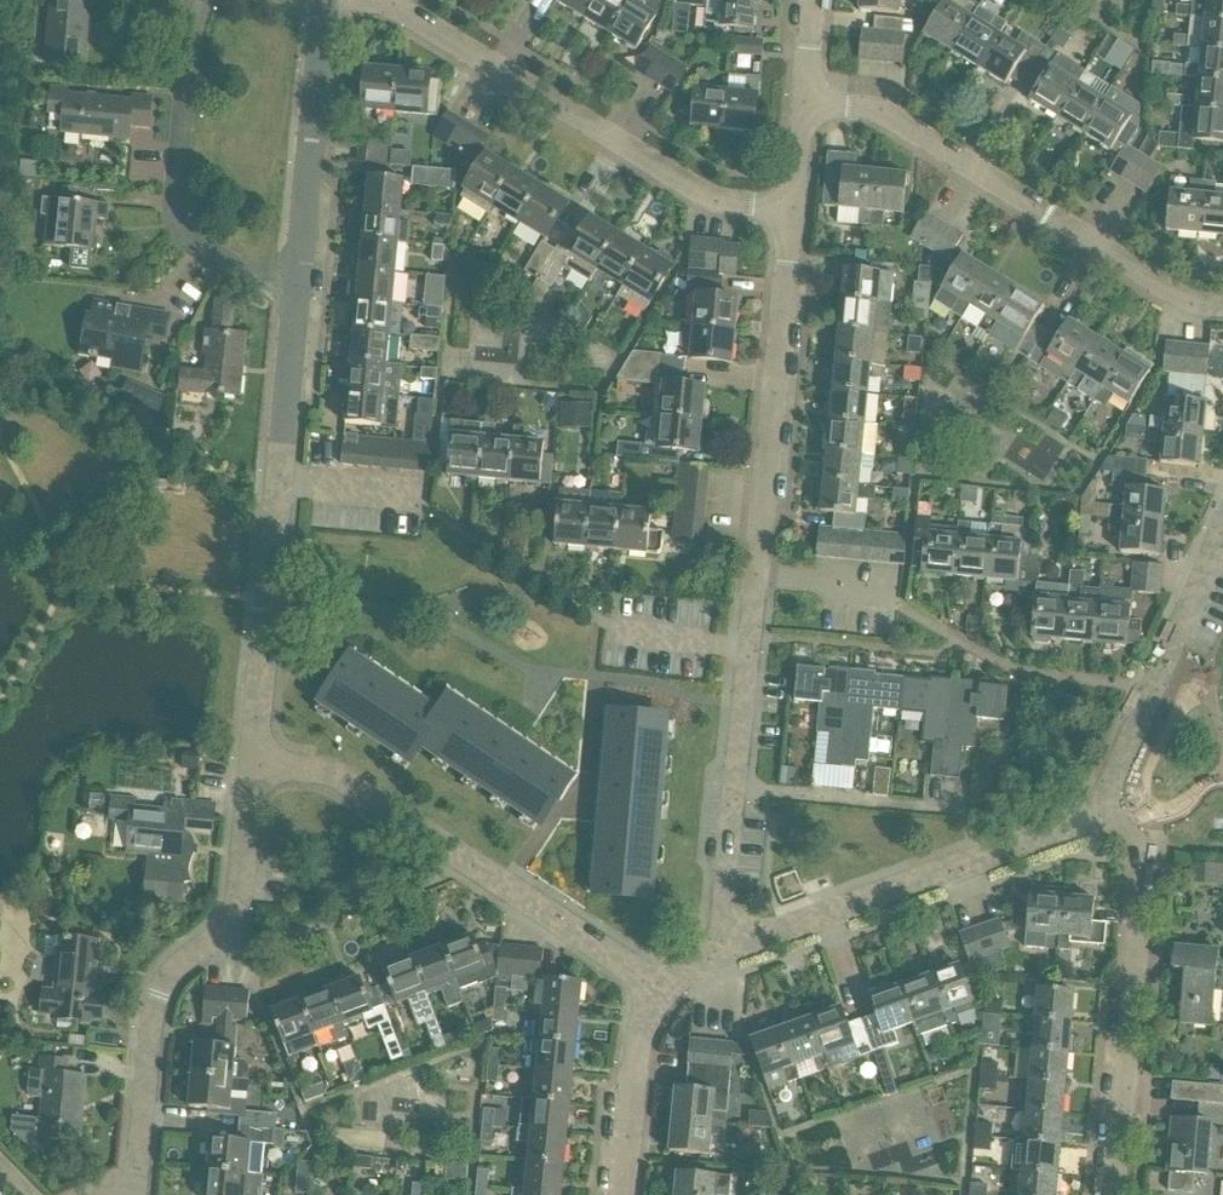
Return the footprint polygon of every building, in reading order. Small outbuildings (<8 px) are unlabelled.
[(47,62),(84,65),(90,0),(53,0),(47,62)] [(584,16),(593,0),(557,0),(584,16)] [(584,16),(610,32),(630,0),(593,0),(584,16)] [(610,32),(637,49),(666,1),(664,0),(630,0),(610,32)] [(676,3),(709,6),(706,29),(725,31),(726,26),(754,29),(757,0),(676,0),(676,3)] [(861,11),(899,14),(901,0),(862,0),(861,11)] [(970,0),(947,0),(925,35),(952,51),(973,19),(980,7),(970,0)] [(1222,20),(1222,0),(1195,0),(1194,5),(1179,4),(1178,15),(1193,17),(1222,20)] [(996,16),(980,7),(973,19),(952,51),(979,68),(1000,35),(1008,23),(996,16)] [(1204,48),(1222,50),(1222,20),(1193,17),(1191,36),(1176,34),(1175,45),(1204,48)] [(904,33),(912,34),(914,22),(905,21),(877,18),(875,32),(877,32),(892,34),(904,35),(904,33)] [(863,31),(860,57),(875,59),(877,32),(875,32),(863,31)] [(877,32),(875,59),(889,60),(892,34),(877,32)] [(1006,85),(1011,78),(1023,85),(1046,47),(1023,33),(1016,45),(1000,35),(979,68),(1006,85)] [(903,62),(906,35),(904,35),(892,34),(889,60),(903,62)] [(765,41),(736,38),(735,52),(763,55),(765,41)] [(651,46),(637,70),(649,78),(664,54),(651,46)] [(1035,92),(1030,100),(1057,117),(1078,83),(1085,71),(1070,62),(1046,47),(1023,85),(1035,92)] [(1222,81),(1222,50),(1204,48),(1202,67),(1154,62),(1153,74),(1201,78),(1201,79),(1222,81)] [(664,54),(649,78),(661,85),(676,61),(664,54)] [(676,61),(661,85),(674,93),(688,69),(676,61)] [(368,77),(365,109),(366,109),(396,111),(400,72),(369,69),(369,72),(368,77)] [(724,130),(728,92),(710,90),(712,72),(699,71),(694,127),(724,130)] [(1097,78),(1085,71),(1078,83),(1057,117),(1085,134),(1105,100),(1112,88),(1097,78)] [(427,114),(430,74),(400,72),(396,111),(427,114)] [(758,109),(761,77),(748,76),(746,94),(728,92),(724,130),(755,133),(758,109)] [(1201,79),(1199,108),(1198,109),(1222,111),(1222,81),(1201,79)] [(67,89),(52,88),(49,112),(65,113),(64,131),(131,138),(132,126),(149,128),(152,98),(133,96),(132,101),(67,95),(67,89)] [(1124,95),(1112,88),(1105,100),(1085,134),(1112,150),(1113,149),(1121,154),(1127,145),(1139,125),(1141,106),(1124,95)] [(1185,96),(1170,94),(1169,105),(1184,107),(1185,96)] [(1199,108),(1184,107),(1181,134),(1161,132),(1160,147),(1194,150),(1196,139),(1222,142),(1222,111),(1198,109),(1199,108)] [(451,112),(435,136),(448,144),(463,119),(451,112)] [(461,152),(476,127),(463,119),(448,144),(461,152)] [(473,160),(488,135),(476,127),(461,152),(473,160)] [(363,145),(362,145),(361,154),(361,162),(391,164),(393,148),(387,148),(363,145)] [(1121,154),(1112,169),(1125,177),(1139,153),(1127,145),(1121,154)] [(831,153),(826,207),(841,208),(839,222),(871,225),(877,172),(858,170),(860,156),(831,153)] [(1137,185),(1152,161),(1139,153),(1125,177),(1137,185)] [(489,214),(494,206),(515,171),(488,155),(467,190),(462,197),(489,214)] [(20,175),(20,177),(41,179),(43,163),(22,160),(20,175)] [(1152,161),(1137,185),(1150,193),(1165,168),(1152,161)] [(458,170),(415,166),(413,184),(456,188),(458,170)] [(520,222),(541,188),(515,171),(494,206),(520,222)] [(877,172),(871,225),(884,227),(886,212),(905,214),(909,176),(877,172)] [(406,179),(371,176),(368,207),(403,210),(406,179)] [(1173,191),(1169,230),(1201,233),(1206,180),(1193,179),(1192,193),(1173,191)] [(1216,196),(1218,182),(1206,180),(1201,233),(1220,235),(1219,241),(1222,241),(1222,196),(1216,196)] [(44,197),(42,214),(49,215),(46,245),(73,248),(71,267),(89,269),(92,250),(94,250),(97,218),(108,220),(110,204),(75,200),(76,188),(62,187),(61,199),(44,197)] [(541,188),(520,222),(547,238),(568,204),(541,188)] [(365,237),(400,241),(408,242),(409,242),(411,222),(402,221),(403,210),(368,207),(365,237)] [(912,237),(924,245),(940,220),(928,213),(912,237)] [(453,215),(438,214),(437,225),(452,226),(453,215)] [(531,295),(544,303),(564,268),(570,272),(571,270),(591,282),(598,269),(619,235),(593,219),(569,257),(557,250),(540,279),(531,295)] [(940,220),(924,245),(937,253),(952,228),(940,220)] [(956,250),(965,236),(952,228),(937,253),(949,260),(956,250)] [(619,235),(598,269),(625,286),(646,251),(619,235)] [(364,248),(358,248),(356,250),(354,265),(357,268),(362,268),(397,272),(400,241),(365,237),(364,248)] [(694,239),(691,268),(706,269),(709,241),(694,239)] [(855,260),(867,261),(868,252),(869,240),(865,240),(864,251),(856,251),(855,260)] [(725,245),(725,243),(709,241),(706,269),(722,271),(725,245)] [(544,242),(526,271),(540,279),(557,250),(544,242)] [(445,246),(435,245),(433,260),(443,261),(445,246)] [(739,247),(725,245),(722,271),(722,274),(736,275),(739,247)] [(672,267),(671,266),(673,262),(672,258),(662,252),(659,253),(652,250),(650,250),(649,253),(646,251),(625,286),(614,303),(641,319),(672,267)] [(965,255),(958,266),(937,300),(965,318),(973,306),(971,305),(992,272),(965,255)] [(935,268),(922,267),(920,283),(934,284),(935,268)] [(361,279),(356,278),(353,280),(352,295),(354,298),(359,299),(394,303),(397,272),(362,268),(361,279)] [(722,271),(706,269),(691,268),(689,286),(720,289),(722,274),(722,271)] [(881,273),(846,269),(843,300),(878,304),(891,305),(893,305),(894,291),(896,273),(881,272),(881,273)] [(965,318),(980,328),(992,335),(999,323),(998,322),(1018,289),(992,272),(971,305),(973,306),(965,318)] [(447,277),(428,275),(426,300),(445,301),(447,277)] [(998,322),(999,323),(1015,333),(1007,345),(1029,358),(1047,329),(1035,322),(1045,305),(1018,289),(998,322)] [(694,326),(735,331),(738,300),(697,296),(694,326)] [(401,334),(404,304),(394,303),(359,299),(358,309),(353,309),(350,311),(349,326),(350,329),(356,329),(356,330),(391,333),(401,334)] [(166,338),(170,315),(133,308),(93,300),(90,316),(83,353),(114,359),(113,367),(141,372),(148,334),(166,338)] [(875,334),(889,336),(890,336),(893,305),(891,305),(878,304),(843,300),(840,331),(875,334)] [(235,302),(218,301),(216,322),(212,322),(211,332),(207,332),(205,354),(210,354),(208,373),(184,370),(182,391),(206,394),(206,392),(240,396),(247,327),(233,325),(235,302)] [(444,307),(429,306),(428,317),(443,318),(444,307)] [(902,306),(901,316),(913,317),(914,307),(902,306)] [(931,309),(915,307),(914,320),(929,322),(931,309)] [(1077,371),(1097,338),(1069,321),(1059,337),(1047,329),(1029,358),(1068,383),(1076,371),(1077,371)] [(735,331),(694,326),(691,357),(732,361),(735,331)] [(348,359),(353,360),(353,361),(388,364),(391,333),(356,330),(355,340),(350,340),(347,342),(346,357),(348,359)] [(837,361),(886,366),(889,336),(875,334),(840,331),(837,361)] [(441,339),(422,337),(421,350),(440,352),(441,339)] [(924,339),(910,338),(909,352),(923,353),(924,339)] [(1076,371),(1068,383),(1080,390),(1088,378),(1103,387),(1104,388),(1124,355),(1097,338),(1077,371),(1076,371)] [(1168,342),(1165,371),(1171,371),(1179,372),(1182,343),(1168,342)] [(1179,372),(1194,374),(1197,345),(1182,343),(1179,372)] [(1208,375),(1211,346),(1197,345),(1194,374),(1199,374),(1200,374),(1200,375),(1208,376),(1208,375)] [(1128,348),(1124,355),(1104,388),(1103,387),(1095,400),(1106,407),(1114,394),(1131,404),(1155,365),(1128,348)] [(634,351),(625,366),(661,369),(685,372),(687,357),(634,351)] [(350,392),(385,396),(399,397),(402,366),(388,364),(353,361),(350,392)] [(834,391),(869,395),(870,379),(885,381),(886,366),(837,361),(834,391)] [(661,369),(625,366),(617,381),(659,385),(661,369)] [(438,370),(423,368),(422,379),(438,380),(438,370)] [(923,370),(907,368),(906,381),(921,382),(923,370)] [(1170,386),(1168,399),(1167,418),(1151,416),(1150,429),(1204,435),(1208,403),(1205,403),(1206,389),(1199,389),(1200,375),(1200,374),(1199,374),(1194,374),(1179,372),(1171,371),(1170,386)] [(128,380),(116,407),(154,425),(166,397),(128,380)] [(704,389),(665,385),(663,401),(656,400),(654,416),(661,417),(661,416),(701,420),(701,421),(705,421),(709,419),(710,405),(707,402),(703,401),(704,389)] [(869,395),(834,391),(831,422),(866,425),(869,395)] [(397,427),(400,397),(399,397),(385,396),(350,392),(347,422),(397,427)] [(435,400),(420,399),(419,413),(434,415),(435,400)] [(919,400),(907,399),(906,414),(918,415),(919,400)] [(566,403),(565,427),(593,429),(594,404),(566,403)] [(1054,408),(1047,420),(1060,429),(1068,416),(1054,408)] [(486,414),(485,423),(480,478),(500,479),(511,480),(511,479),(514,441),(496,440),(497,424),(498,415),(486,414)] [(654,416),(652,434),(648,433),(647,445),(619,443),(617,457),(652,460),(652,461),(681,464),(682,450),(698,451),(701,421),(701,420),(661,416),(661,417),(654,416)] [(485,423),(467,421),(452,420),(450,438),(452,438),(449,475),(480,478),(485,423)] [(873,457),(876,437),(877,426),(866,425),(831,422),(828,452),(873,457)] [(542,483),(542,479),(545,444),(526,442),(528,427),(515,426),(514,441),(511,479),(511,480),(542,483)] [(916,430),(901,429),(900,442),(915,444),(916,430)] [(1162,463),(1201,467),(1204,435),(1150,429),(1148,443),(1164,444),(1162,463)] [(346,435),(343,463),(358,464),(360,436),(346,435)] [(372,466),(375,438),(360,436),(358,464),(372,466)] [(387,467),(390,439),(375,438),(372,466),(387,467)] [(402,468),(405,440),(390,439),(387,467),(402,468)] [(417,470),(419,442),(405,440),(402,468),(417,470)] [(419,442),(417,470),(432,471),(434,443),(419,442)] [(860,486),(861,479),(862,467),(872,468),(873,457),(828,452),(825,479),(824,482),(860,486)] [(1102,470),(1115,472),(1146,475),(1148,460),(1111,457),(1102,470)] [(913,461),(901,460),(899,475),(912,476),(913,461)] [(708,482),(710,467),(681,464),(679,479),(708,482)] [(1115,472),(1114,486),(1128,487),(1126,506),(1083,502),(1082,514),(1110,517),(1118,518),(1120,518),(1163,523),(1167,490),(1145,488),(1146,475),(1115,472)] [(678,493),(707,496),(708,482),(679,479),(678,493)] [(590,506),(586,547),(617,550),(621,509),(620,509),(623,482),(611,480),(609,494),(591,492),(590,506)] [(865,515),(857,514),(858,500),(871,502),(876,502),(878,488),(860,486),(824,482),(823,493),(819,493),(818,511),(821,511),(821,512),(835,514),(834,528),(835,528),(850,530),(855,530),(864,531),(865,515)] [(561,489),(555,544),(586,547),(590,506),(591,492),(561,489)] [(909,490),(894,489),(893,502),(908,503),(909,490)] [(676,508),(705,511),(707,496),(678,493),(676,508)] [(644,497),(642,511),(621,509),(617,550),(658,554),(662,550),(664,531),(650,530),(651,514),(653,514),(654,498),(644,497)] [(920,505),(914,565),(923,566),(923,572),(954,575),(959,529),(933,526),(935,509),(923,508),(924,506),(920,505)] [(675,523),(703,526),(705,511),(676,508),(675,523)] [(1121,552),(1160,556),(1163,523),(1120,518),(1118,518),(1110,517),(1109,530),(1123,532),(1121,552)] [(985,578),(992,526),(960,522),(959,529),(954,575),(985,578)] [(673,538),(702,541),(703,526),(675,523),(673,538)] [(1003,580),(1017,581),(1017,580),(1027,581),(1030,556),(1020,555),(1022,529),(992,526),(985,578),(986,578),(986,582),(1002,584),(1003,580)] [(821,527),(818,556),(832,557),(835,528),(834,528),(821,527)] [(835,528),(832,557),(847,559),(850,530),(835,528)] [(864,531),(855,530),(850,530),(847,559),(862,560),(864,531)] [(864,531),(862,560),(876,562),(879,532),(864,531)] [(879,532),(876,562),(891,563),(894,534),(879,532)] [(905,564),(908,535),(894,534),(891,563),(899,564),(902,564),(905,564)] [(1030,556),(1027,581),(1037,582),(1040,557),(1030,556)] [(1160,566),(1135,564),(1134,578),(1159,580),(1160,566)] [(1132,592),(1158,594),(1159,580),(1134,578),(1132,592)] [(1095,642),(1127,646),(1127,643),(1138,644),(1141,622),(1129,621),(1132,592),(1114,590),(1114,583),(1100,582),(1099,592),(1098,604),(1099,604),(1095,642)] [(1037,583),(1032,636),(1033,636),(1033,639),(1035,642),(1049,643),(1052,641),(1052,638),(1064,639),(1068,601),(1067,600),(1068,587),(1050,585),(1037,583)] [(1082,588),(1068,587),(1067,600),(1068,601),(1064,639),(1095,642),(1099,604),(1098,604),(1099,592),(1081,591),(1082,588)] [(968,617),(967,632),(979,633),(980,619),(968,617)] [(412,762),(423,745),(526,813),(520,821),(534,830),(555,797),(561,801),(575,780),(450,698),(439,714),(352,657),(322,702),(412,762)] [(798,667),(795,700),(821,703),(818,732),(830,733),(827,766),(842,767),(852,669),(837,668),(837,675),(825,674),(826,670),(798,667)] [(869,671),(852,669),(842,767),(856,768),(857,760),(869,761),(874,708),(900,711),(903,678),(869,674),(869,671)] [(946,778),(954,679),(938,678),(937,681),(903,678),(900,711),(925,713),(922,743),(934,744),(931,776),(946,778)] [(1005,721),(1008,687),(980,685),(980,689),(969,688),(969,681),(954,679),(946,778),(960,779),(964,746),(976,747),(979,718),(1005,721)] [(660,793),(666,722),(612,717),(596,894),(651,899),(659,807),(668,808),(670,794),(660,793)] [(183,767),(197,769),(199,754),(184,753),(183,767)] [(1000,773),(998,791),(1013,792),(1014,782),(1014,774),(1000,773)] [(875,789),(874,796),(888,797),(889,790),(875,789)] [(85,793),(83,808),(92,809),(94,794),(85,793)] [(107,795),(94,794),(92,809),(105,810),(107,795)] [(135,800),(113,798),(111,817),(131,819),(128,852),(152,854),(157,867),(156,872),(148,872),(145,901),(182,904),(184,884),(191,882),(191,880),(190,878),(190,876),(190,873),(190,871),(190,868),(190,866),(191,864),(191,861),(192,859),(194,855),(195,845),(195,843),(194,841),(193,839),(193,838),(191,836),(190,835),(189,834),(187,833),(186,832),(184,831),(182,831),(183,826),(212,829),(214,804),(167,799),(165,812),(134,809),(135,800)] [(1191,864),(1190,875),(1189,884),(1222,887),(1222,867),(1191,864)] [(1043,890),(1042,895),(1030,893),(1026,946),(1059,949),(1064,896),(1061,896),(1061,892),(1059,889),(1046,888),(1043,890)] [(1064,896),(1059,949),(1069,950),(1070,942),(1091,944),(1091,942),(1104,943),(1106,923),(1093,922),(1094,900),(1097,901),(1097,899),(1064,896)] [(1006,934),(1016,930),(1013,922),(1003,925),(1001,919),(987,924),(997,952),(997,951),(1011,947),(1006,934)] [(974,929),(984,956),(986,955),(997,952),(987,924),(974,929)] [(960,934),(970,961),(983,956),(984,956),(974,929),(960,934)] [(98,941),(60,937),(44,935),(42,955),(58,956),(54,990),(42,989),(40,1013),(52,1014),(51,1017),(90,1021),(90,1018),(102,1020),(104,995),(93,994),(98,941)] [(472,936),(442,947),(459,990),(479,982),(479,983),(497,977),(497,974),(500,945),(486,944),(485,942),(475,945),(472,936)] [(497,974),(497,977),(496,981),(511,982),(511,975),(515,947),(500,945),(497,974)] [(442,947),(413,958),(427,995),(442,990),(449,1008),(463,1002),(463,1001),(459,990),(442,947)] [(511,975),(526,976),(529,948),(515,947),(511,975)] [(544,950),(529,948),(526,976),(541,978),(544,950)] [(1218,952),(1177,948),(1175,969),(1186,970),(1182,1021),(1211,1024),(1218,952)] [(396,1003),(408,998),(419,1026),(426,1024),(437,1052),(447,1048),(427,995),(413,958),(401,963),(398,955),(381,962),(396,1003)] [(1056,961),(1055,973),(1066,974),(1067,962),(1056,961)] [(957,1016),(976,1009),(960,964),(930,975),(943,1012),(942,1012),(947,1026),(959,1022),(957,1016)] [(912,1022),(917,1037),(947,1026),(942,1012),(943,1012),(930,975),(899,986),(912,1022)] [(330,990),(344,1027),(363,1020),(367,1029),(376,1025),(390,1063),(402,1058),(392,1030),(393,1029),(384,1005),(372,1010),(360,978),(330,990)] [(546,978),(543,1009),(579,1012),(582,982),(546,978)] [(912,1022),(899,986),(869,997),(875,1014),(862,1019),(874,1052),(899,1043),(894,1029),(912,1022)] [(204,1003),(203,1018),(202,1025),(212,1025),(212,1019),(217,1019),(220,990),(206,988),(204,1003)] [(496,988),(495,1004),(504,1005),(506,989),(496,988)] [(1036,1019),(1072,1022),(1074,992),(1039,989),(1036,1019)] [(219,1019),(232,1020),(234,991),(220,990),(217,1019),(219,1019)] [(301,1001),(313,1034),(328,1028),(333,1042),(348,1036),(344,1027),(330,990),(301,1001)] [(249,992),(234,991),(232,1020),(238,1021),(246,1022),(249,992)] [(271,1012),(288,1057),(318,1046),(313,1034),(301,1001),(271,1012)] [(985,1014),(1002,1016),(1003,1003),(986,1002),(985,1014)] [(495,1004),(493,1019),(493,1021),(503,1022),(504,1005),(495,1004)] [(812,1018),(825,1053),(830,1068),(874,1052),(862,1019),(848,1024),(842,1007),(812,1018)] [(579,1012),(543,1009),(536,1008),(533,1038),(576,1042),(579,1012)] [(983,1028),(1000,1030),(1002,1016),(985,1014),(983,1028)] [(795,1064),(812,1058),(817,1072),(830,1068),(825,1053),(812,1018),(782,1028),(795,1064)] [(246,1062),(235,1061),(238,1021),(232,1020),(219,1019),(217,1039),(214,1039),(213,1045),(195,1044),(192,1075),(233,1079),(247,1080),(248,1080),(249,1066),(246,1062)] [(493,1021),(493,1019),(473,1027),(477,1038),(492,1032),(493,1021)] [(1034,1049),(1069,1053),(1072,1022),(1036,1019),(1034,1049)] [(752,1039),(770,1088),(800,1078),(795,1064),(782,1028),(752,1039)] [(465,1029),(444,1037),(448,1047),(469,1039),(465,1029)] [(87,1045),(88,1037),(73,1036),(72,1043),(87,1045)] [(527,1056),(526,1068),(538,1069),(573,1073),(576,1042),(533,1038),(531,1057),(527,1056)] [(689,1053),(687,1068),(690,1068),(696,1068),(702,1069),(705,1041),(690,1040),(689,1053)] [(717,1070),(719,1043),(705,1041),(702,1069),(717,1070)] [(734,1045),(734,1044),(719,1043),(717,1070),(731,1072),(734,1045)] [(734,1045),(733,1055),(745,1056),(749,1055),(744,1043),(734,1045)] [(489,1065),(499,1066),(500,1050),(490,1049),(489,1065)] [(1031,1080),(1066,1083),(1069,1053),(1034,1049),(1031,1080)] [(69,1060),(42,1058),(41,1070),(38,1070),(30,1070),(29,1082),(28,1092),(32,1097),(44,1098),(42,1118),(13,1116),(12,1131),(17,1135),(40,1137),(80,1141),(86,1075),(68,1074),(69,1060)] [(356,1058),(340,1064),(347,1082),(363,1076),(356,1058)] [(979,1075),(996,1077),(997,1064),(980,1063),(979,1075)] [(499,1066),(489,1065),(487,1081),(497,1082),(499,1066)] [(730,1092),(730,1086),(712,1085),(694,1083),(695,1077),(695,1076),(696,1068),(690,1068),(689,1088),(730,1092)] [(730,1086),(731,1072),(717,1070),(702,1069),(696,1068),(695,1076),(695,1077),(694,1083),(712,1085),(730,1086)] [(573,1073),(538,1069),(535,1100),(570,1103),(573,1073)] [(1214,1073),(1214,1081),(1222,1082),(1222,1074),(1214,1073)] [(240,1126),(276,1130),(277,1114),(244,1112),(247,1080),(233,1079),(192,1075),(189,1107),(207,1108),(207,1113),(229,1115),(230,1110),(242,1111),(240,1126)] [(996,1077),(979,1075),(978,1089),(995,1090),(996,1077)] [(1028,1110),(1064,1113),(1066,1083),(1031,1080),(1028,1110)] [(323,1082),(301,1090),(305,1102),(327,1093),(323,1082)] [(1208,1103),(1209,1086),(1176,1084),(1175,1100),(1208,1103)] [(676,1087),(673,1119),(727,1124),(730,1092),(689,1088),(676,1087)] [(570,1103),(535,1100),(532,1130),(567,1134),(570,1103)] [(483,1126),(493,1127),(494,1110),(485,1109),(483,1126)] [(1064,1113),(1028,1110),(1025,1141),(1061,1144),(1064,1113)] [(751,1111),(750,1127),(775,1129),(770,1112),(751,1111)] [(711,1134),(725,1135),(727,1124),(673,1119),(670,1151),(709,1154),(711,1134)] [(1212,1123),(1173,1120),(1169,1171),(1171,1172),(1170,1191),(1194,1193),(1196,1174),(1208,1175),(1212,1123)] [(974,1136),(991,1138),(992,1125),(975,1123),(974,1136)] [(263,1175),(265,1144),(275,1145),(276,1130),(240,1126),(239,1141),(210,1139),(207,1170),(248,1174),(263,1175)] [(493,1127),(483,1126),(482,1142),(491,1143),(493,1127)] [(529,1161),(564,1164),(567,1134),(532,1130),(518,1129),(517,1143),(530,1144),(529,1161)] [(991,1138),(974,1136),(973,1148),(990,1150),(991,1138)] [(1023,1171),(1058,1174),(1061,1144),(1025,1141),(1023,1171)] [(317,1151),(315,1166),(328,1167),(329,1152),(317,1151)] [(357,1156),(356,1168),(372,1170),(373,1158),(357,1156)] [(564,1164),(529,1161),(526,1190),(561,1194),(564,1164)] [(298,1162),(295,1193),(310,1194),(313,1163),(298,1162)] [(446,1179),(466,1181),(468,1167),(447,1165),(446,1179)] [(207,1170),(205,1194),(246,1194),(248,1174),(207,1170)] [(477,1186),(487,1187),(489,1171),(479,1170),(477,1186)] [(1023,1171),(1021,1194),(1056,1194),(1058,1174),(1023,1171)] [(731,1177),(679,1172),(677,1184),(674,1183),(671,1185),(670,1194),(729,1194),(731,1177)] [(777,1173),(776,1185),(800,1188),(801,1175),(790,1174),(777,1173)] [(414,1183),(412,1194),(423,1194),(425,1184),(414,1183)] [(970,1188),(969,1194),(986,1194),(987,1184),(970,1183),(970,1188)] [(477,1186),(476,1194),(486,1194),(487,1187),(477,1186)]
